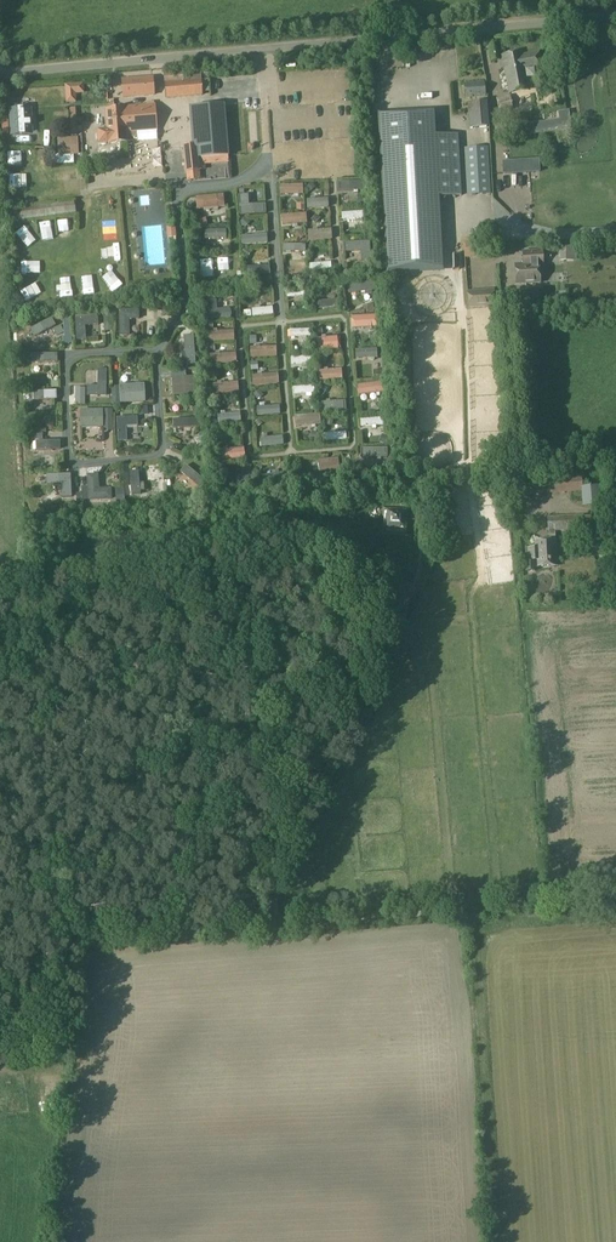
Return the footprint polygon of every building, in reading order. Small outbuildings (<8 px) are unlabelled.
[(498,44),(488,46),(490,62),(500,60),(498,44)] [(522,54),(522,51),(502,56),(508,91),(528,88),(523,68),(538,64),(535,52),(522,54)] [(153,77),(121,79),(123,98),(155,96),(153,77)] [(168,96),(203,93),(202,79),(167,82),(168,96)] [(464,96),(484,95),(483,82),(463,83),(464,96)] [(84,83),(65,84),(66,103),(76,103),(76,94),(84,93),(84,83)] [(514,111),(511,98),(496,100),(499,114),(514,111)] [(469,128),(486,126),(484,101),(467,102),(469,128)] [(184,172),(193,171),(192,158),(228,156),(224,104),(189,106),(192,147),(182,147),(184,172)] [(124,132),(157,130),(155,105),(122,107),(122,109),(106,110),(108,132),(124,130),(124,132)] [(172,118),(183,117),(182,107),(171,108),(172,118)] [(31,108),(10,109),(11,135),(32,134),(31,108)] [(435,136),(434,112),(380,115),(389,272),(443,269),(439,197),(462,196),(458,134),(435,136)] [(58,156),(78,154),(77,138),(56,139),(58,156)] [(158,149),(159,139),(148,139),(147,149),(158,149)] [(468,195),(490,194),(487,148),(465,149),(468,195)] [(161,163),(159,153),(149,155),(151,165),(161,163)] [(539,160),(502,162),(503,175),(540,172),(539,160)] [(356,169),(332,172),(335,204),(360,201),(356,169)] [(320,173),(295,176),(298,209),(323,206),(320,173)] [(289,177),(269,179),(273,212),(298,209),(295,176),(289,177)] [(25,187),(17,189),(19,200),(27,199),(25,187)] [(258,190),(230,194),(233,220),(261,217),(258,190)] [(361,196),(357,203),(362,206),(366,199),(361,196)] [(218,199),(191,202),(195,231),(221,227),(218,199)] [(360,201),(335,204),(338,227),(339,237),(363,234),(362,224),(360,201)] [(323,206),(298,209),(302,241),(327,238),(326,228),(323,206)] [(298,209),(273,212),(277,244),(302,241),(298,209)] [(515,227),(525,226),(524,211),(514,211),(515,227)] [(233,220),(236,249),(265,246),(261,217),(233,220)] [(42,220),(45,238),(52,236),(49,218),(42,220)] [(28,221),(21,224),(30,241),(36,238),(28,221)] [(221,227),(195,231),(198,260),(224,256),(221,227)] [(167,238),(175,237),(175,228),(167,229),(167,238)] [(363,234),(339,237),(343,272),(367,269),(363,234)] [(327,238),(302,241),(306,276),(331,273),(327,238)] [(302,241),(277,244),(280,279),(306,276),(302,241)] [(118,245),(118,258),(126,259),(127,245),(118,245)] [(265,246),(236,249),(239,284),(268,281),(265,246)] [(575,261),(575,246),(560,246),(560,261),(575,261)] [(535,264),(535,261),(539,261),(538,251),(516,252),(517,262),(523,262),(523,264),(515,264),(516,284),(540,283),(539,263),(535,264)] [(224,256),(198,260),(201,288),(227,285),(224,256)] [(309,283),(312,312),(340,309),(337,280),(309,283)] [(399,281),(388,282),(389,289),(400,288),(399,281)] [(309,283),(281,286),(284,315),(312,312),(309,283)] [(373,283),(347,285),(348,293),(373,291),(373,283)] [(173,331),(169,334),(173,366),(202,363),(194,289),(194,291),(193,296),(193,300),(192,304),(191,308),(189,312),(187,316),(185,319),(182,323),(179,326),(176,329),(173,331)] [(468,292),(469,308),(495,306),(494,290),(468,292)] [(230,292),(202,296),(205,325),(234,321),(233,315),(233,314),(231,300),(230,292)] [(181,298),(115,306),(118,331),(149,328),(152,327),(155,326),(158,325),(161,324),(164,323),(166,321),(169,319),(171,317),(173,315),(175,312),(177,310),(178,307),(179,304),(180,301),(181,298)] [(374,304),(366,305),(367,312),(375,311),(374,304)] [(115,306),(64,312),(67,337),(118,331),(115,306)] [(273,307),(252,309),(253,316),(274,314),(273,307)] [(64,312),(24,317),(27,357),(69,352),(67,337),(64,312)] [(353,317),(354,328),(375,327),(374,315),(353,317)] [(234,321),(205,325),(209,361),(209,358),(238,355),(234,321)] [(311,324),(286,327),(289,357),(315,354),(311,324)] [(274,329),(247,332),(250,358),(277,355),(274,329)] [(337,337),(317,339),(318,350),(338,349),(337,337)] [(155,339),(119,343),(125,397),(161,393),(155,339)] [(119,343),(83,347),(89,401),(125,397),(119,343)] [(377,349),(355,350),(356,359),(377,358),(377,349)] [(341,351),(315,354),(318,382),(344,379),(341,351)] [(69,352),(27,357),(30,397),(73,391),(69,352)] [(315,354),(289,357),(292,384),(318,382),(315,354)] [(277,355),(250,358),(253,385),(279,382),(277,355)] [(202,363),(173,366),(177,407),(206,404),(202,363)] [(239,365),(210,368),(210,371),(213,397),(224,396),(242,394),(239,365)] [(377,373),(357,375),(360,409),(381,407),(377,373)] [(344,379),(318,382),(321,409),(347,406),(344,379)] [(318,382),(292,384),(295,412),(321,409),(318,382)] [(259,390),(253,394),(256,399),(262,395),(259,390)] [(73,391),(30,397),(32,412),(34,435),(77,430),(73,391)] [(161,393),(125,397),(131,452),(167,448),(161,393)] [(224,396),(213,397),(216,429),(227,428),(245,425),(242,394),(224,396)] [(125,397),(89,401),(95,456),(131,452),(125,397)] [(206,404),(177,407),(182,446),(212,453),(206,404)] [(279,405),(257,407),(258,417),(280,415),(279,405)] [(347,406),(321,409),(324,439),(351,436),(347,406)] [(381,407),(360,409),(363,443),(364,443),(384,440),(381,407)] [(321,409),(295,412),(298,442),(324,439),(321,409)] [(283,415),(257,418),(260,447),(286,444),(283,415)] [(227,428),(216,429),(220,465),(232,464),(249,461),(245,425),(227,428)] [(77,430),(34,435),(37,474),(82,469),(77,430)] [(364,447),(346,449),(349,469),(386,465),(384,440),(364,443),(364,447)] [(212,453),(182,446),(183,458),(186,489),(215,486),(212,453)] [(346,449),(303,455),(306,475),(349,469),(346,449)] [(303,455),(260,460),(262,481),(306,475),(303,455)] [(183,458),(141,463),(144,494),(186,489),(183,458)] [(232,464),(220,465),(222,485),(234,484),(262,481),(260,460),(249,461),(232,464)] [(141,463),(99,467),(102,499),(144,494),(141,463)] [(99,467),(82,469),(37,474),(39,497),(40,505),(102,499),(99,467)] [(530,478),(530,493),(584,491),(584,506),(598,505),(598,487),(581,488),(581,476),(530,478)] [(410,509),(384,507),(383,532),(408,534),(410,509)] [(535,541),(535,548),(528,548),(529,561),(536,560),(536,567),(537,567),(537,568),(558,567),(556,540),(556,531),(583,530),(584,533),(600,532),(599,515),(584,516),(584,515),(547,517),(548,532),(549,532),(550,540),(535,541)] [(613,537),(599,538),(601,555),(615,554),(613,537)]
